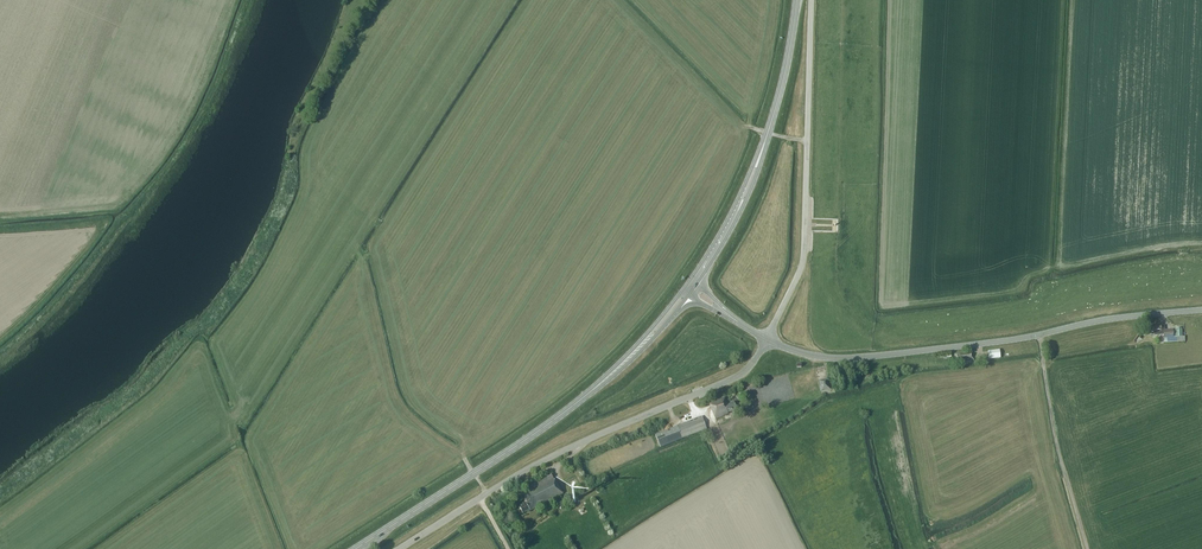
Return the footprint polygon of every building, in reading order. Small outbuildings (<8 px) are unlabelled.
[(1147,332),(1154,332),(1154,336),(1164,335),(1164,338),(1173,337),(1173,329),(1165,330),(1164,327),(1163,326),(1161,326),(1161,324),(1150,325),(1150,326),(1147,327),(1147,332)] [(1142,333),(1136,340),(1140,343),(1146,335),(1142,333)] [(1000,350),(988,351),(989,359),(1000,358),(1000,350)] [(956,355),(957,362),(966,360),(966,362),(974,361),(972,351),(965,352),(965,353),(956,355)] [(831,390),(828,379),(819,381),(820,388),(820,392),(831,390)] [(726,398),(710,404),(716,419),(724,416),(728,414),(728,413),(737,410),(734,402),(728,404),(726,398)] [(707,429),(702,417),(655,435),(660,448),(707,429)] [(563,495),(554,479),(554,480),(551,474),(526,487),(529,492),(528,493),(529,494),(524,496),(528,504),(525,506),(523,504),(521,505),(522,507),(520,508),(523,514),(530,510),(538,505),(541,510),(545,507),(544,505),(560,497),(560,498),(554,502),(558,510),(569,505),(563,495)]
